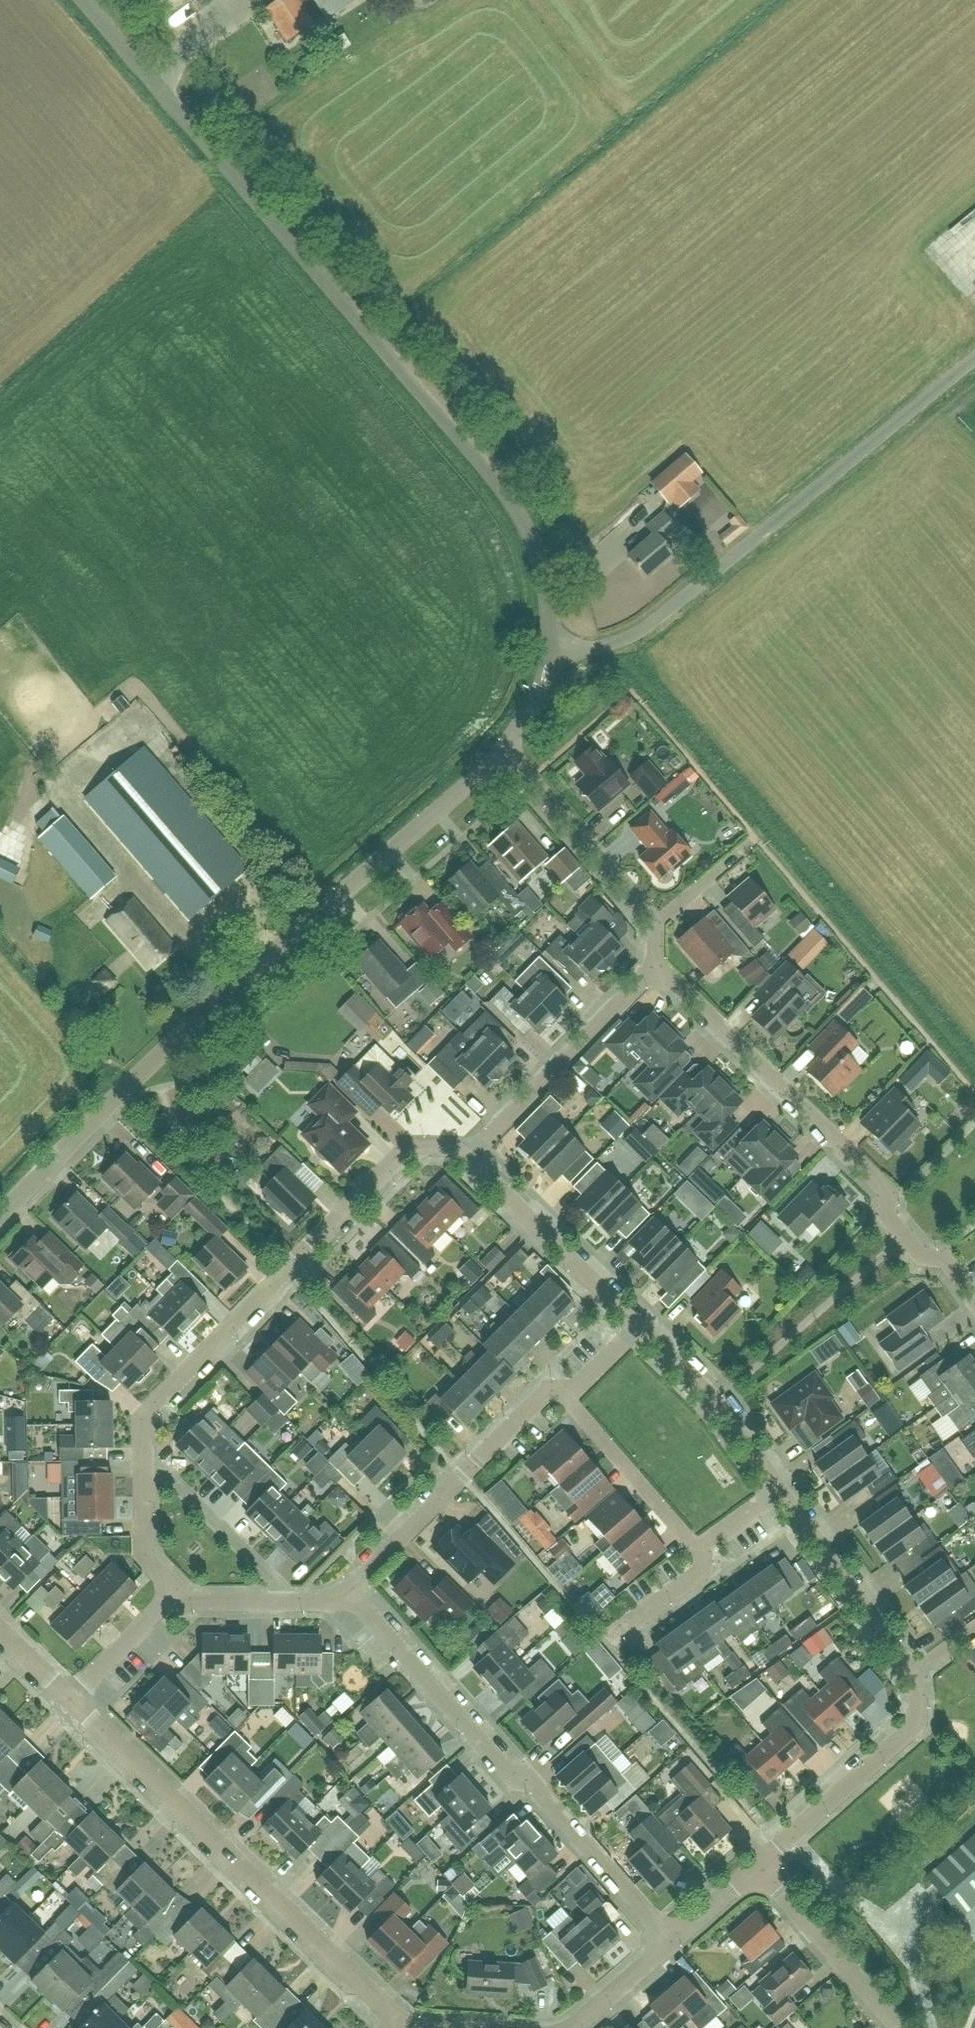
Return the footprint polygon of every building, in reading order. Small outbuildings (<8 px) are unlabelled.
[(357,0),(282,0),(266,10),(285,42),(311,26),(308,19),(321,11),(326,20),(357,0)] [(954,219),(969,238),(974,234),(974,203),(954,219)] [(666,502),(699,474),(685,457),(651,485),(666,502)] [(663,543),(678,530),(663,513),(646,527),(653,535),(628,557),(645,577),(672,553),(663,543)] [(598,811),(628,785),(606,760),(604,761),(593,747),(574,763),(586,777),(576,786),(581,792),(581,797),(585,797),(598,811)] [(188,920),(246,870),(141,749),(84,799),(188,920)] [(630,776),(648,797),(665,783),(647,762),(630,776)] [(689,773),(664,785),(671,799),(696,787),(689,773)] [(639,859),(657,880),(670,869),(672,871),(691,855),(671,831),(668,834),(649,812),(630,829),(648,850),(639,859)] [(38,840),(90,900),(114,879),(62,819),(38,840)] [(515,824),(490,846),(520,881),(545,859),(515,824)] [(546,864),(561,882),(578,868),(562,850),(546,864)] [(15,869),(0,861),(0,878),(9,883),(15,869)] [(500,877),(489,887),(469,864),(447,883),(475,915),(496,898),(514,918),(526,907),(500,877)] [(774,910),(749,880),(727,898),(746,921),(737,929),(753,948),(764,939),(754,927),(774,910)] [(566,926),(578,938),(608,967),(613,962),(613,957),(621,948),(601,929),(611,919),(591,898),(573,916),(575,917),(566,926)] [(148,969),(173,947),(131,899),(105,921),(148,969)] [(400,923),(430,958),(449,942),(456,951),(470,938),(441,904),(430,914),(422,905),(415,911),(411,908),(399,918),(402,922),(400,923)] [(807,915),(797,920),(803,935),(813,930),(807,915)] [(748,952),(725,925),(714,934),(702,920),(678,941),(707,974),(730,954),(732,957),(741,958),(748,952)] [(817,933),(793,955),(806,969),(830,947),(817,933)] [(604,972),(608,967),(578,938),(570,946),(559,936),(544,952),(562,969),(570,961),(590,980),(598,972),(604,972)] [(395,1009),(419,989),(379,942),(355,962),(395,1009)] [(534,984),(525,992),(555,1021),(560,1017),(560,1011),(568,1003),(548,983),(556,975),(538,957),(523,973),(534,984)] [(765,975),(754,960),(737,973),(748,988),(765,975)] [(766,1005),(753,1019),(773,1039),(804,1007),(792,995),(804,982),(786,964),(756,996),(766,1005)] [(425,1011),(444,994),(432,981),(417,993),(420,996),(415,1000),(425,1011)] [(550,1026),(555,1021),(525,992),(517,1001),(503,987),(488,1003),(509,1024),(517,1015),(537,1034),(545,1026),(550,1026)] [(871,999),(861,989),(836,1015),(846,1025),(871,999)] [(375,1015),(355,995),(339,1011),(360,1031),(375,1015)] [(472,1047),(502,1076),(507,1071),(507,1065),(515,1057),(495,1038),(503,1029),(485,1012),(461,1036),(472,1047)] [(605,1045),(620,1060),(631,1070),(642,1058),(671,1029),(662,1019),(659,1022),(651,1015),(633,1034),(624,1025),(605,1045)] [(424,1042),(433,1030),(424,1023),(415,1035),(424,1042)] [(831,1095),(841,1085),(843,1086),(859,1070),(844,1055),(856,1043),(835,1023),(810,1049),(821,1058),(807,1072),(831,1095)] [(669,1083),(660,1074),(686,1048),(678,1041),(681,1038),(671,1029),(642,1058),(652,1069),(636,1086),(651,1101),(669,1083)] [(434,1058),(455,1078),(464,1070),(484,1089),(491,1081),(497,1081),(502,1076),(472,1047),(461,1036),(458,1033),(434,1058)] [(927,1053),(899,1081),(910,1091),(928,1073),(938,1063),(927,1053)] [(378,1065),(364,1079),(353,1068),(337,1084),(369,1116),(379,1106),(388,1115),(394,1108),(398,1112),(412,1099),(402,1089),(411,1081),(397,1067),(389,1076),(378,1065)] [(567,1077),(583,1091),(590,1082),(575,1068),(567,1077)] [(714,1076),(706,1069),(688,1088),(679,1079),(660,1099),(675,1114),(687,1102),(697,1112),(726,1082),(717,1073),(714,1076)] [(731,1130),(722,1121),(741,1102),(733,1095),(736,1092),(726,1082),(697,1112),(706,1121),(694,1132),(712,1149),(731,1130)] [(335,1166),(345,1166),(346,1166),(347,1165),(348,1164),(348,1163),(349,1162),(349,1161),(349,1160),(348,1159),(347,1158),(353,1152),(354,1153),(355,1153),(356,1154),(358,1153),(359,1153),(360,1152),(361,1151),(361,1150),(361,1149),(361,1139),(341,1119),(351,1109),(328,1087),(310,1106),(321,1117),(303,1135),(315,1147),(315,1149),(317,1153),(319,1157),(323,1159),(327,1160),(329,1161),(335,1166)] [(860,1124),(878,1141),(880,1140),(890,1150),(889,1152),(890,1153),(895,1149),(900,1154),(912,1143),(906,1137),(918,1125),(907,1114),(910,1111),(910,1105),(894,1090),(860,1124)] [(518,1147),(536,1164),(566,1134),(539,1107),(515,1131),(524,1140),(518,1147)] [(620,1113),(609,1124),(620,1134),(631,1122),(620,1113)] [(769,1130),(762,1123),(743,1142),(734,1133),(715,1153),(741,1178),(782,1136),(772,1127),(769,1130)] [(643,1131),(631,1138),(641,1155),(653,1148),(643,1131)] [(554,1182),(560,1176),(569,1184),(593,1160),(566,1134),(536,1164),(554,1182)] [(786,1184),(777,1175),(796,1156),(788,1149),(791,1146),(782,1136),(741,1178),(767,1203),(786,1184)] [(292,1221),(315,1198),(292,1175),(300,1166),(281,1147),(262,1166),(274,1179),(262,1191),(268,1197),(265,1200),(269,1204),(271,1207),(274,1210),(279,1214),(282,1211),(292,1221)] [(133,1208),(158,1184),(146,1172),(144,1174),(125,1155),(102,1178),(133,1208)] [(574,1202),(592,1220),(622,1189),(596,1163),(572,1187),(581,1196),(574,1202)] [(437,1189),(420,1207),(445,1231),(459,1217),(465,1217),(469,1221),(479,1210),(443,1175),(433,1186),(437,1189)] [(195,1198),(178,1181),(165,1194),(169,1198),(160,1207),(173,1220),(195,1198)] [(810,1222),(820,1232),(846,1205),(827,1186),(821,1192),(812,1184),(778,1218),(796,1236),(810,1222)] [(625,1239),(649,1215),(622,1189),(592,1220),(610,1237),(616,1231),(625,1239)] [(120,1245),(133,1233),(107,1208),(99,1216),(76,1194),(63,1206),(60,1204),(51,1213),(53,1216),(52,1218),(85,1250),(104,1230),(120,1245)] [(701,1195),(689,1209),(699,1219),(712,1205),(701,1195)] [(211,1215),(195,1199),(184,1210),(201,1226),(211,1215)] [(424,1266),(434,1256),(431,1252),(430,1246),(445,1231),(420,1207),(402,1224),(399,1221),(389,1231),(424,1266)] [(652,1218),(628,1243),(637,1251),(631,1257),(649,1275),(679,1244),(652,1218)] [(28,1274),(27,1275),(41,1289),(52,1278),(59,1284),(69,1284),(71,1285),(75,1286),(79,1285),(89,1273),(49,1233),(39,1244),(33,1238),(21,1249),(19,1247),(7,1258),(17,1268),(19,1266),(28,1274)] [(146,1245),(136,1235),(123,1248),(134,1258),(146,1245)] [(378,1249),(361,1266),(386,1291),(401,1276),(407,1276),(410,1280),(421,1270),(385,1235),(375,1245),(378,1249)] [(224,1290),(232,1282),(236,1284),(247,1273),(245,1269),(246,1268),(215,1237),(193,1260),(224,1290)] [(667,1293),(673,1286),(681,1295),(705,1270),(679,1244),(649,1275),(667,1293)] [(504,1257),(494,1247),(479,1262),(489,1272),(504,1257)] [(501,1267),(510,1275),(528,1257),(519,1249),(501,1267)] [(472,1285),(483,1274),(469,1260),(457,1271),(472,1285)] [(155,1291),(164,1299),(190,1325),(207,1308),(184,1286),(193,1277),(176,1261),(167,1270),(171,1274),(155,1291)] [(372,1305),(386,1291),(361,1266),(344,1284),(341,1280),(330,1291),(366,1325),(376,1315),(372,1311),(372,1305)] [(501,1267),(493,1275),(502,1284),(510,1275),(501,1267)] [(739,1290),(721,1272),(691,1303),(699,1312),(693,1318),(712,1337),(739,1310),(729,1301),(739,1290)] [(573,1305),(548,1280),(531,1297),(556,1322),(573,1305)] [(23,1321),(27,1324),(42,1327),(52,1317),(40,1305),(21,1286),(11,1296),(0,1285),(0,1322),(2,1324),(14,1312),(23,1321)] [(922,1292),(885,1318),(895,1332),(878,1344),(898,1371),(932,1346),(923,1334),(943,1320),(922,1292)] [(515,1313),(540,1338),(556,1322),(531,1297),(515,1313)] [(164,1299),(154,1310),(145,1301),(138,1308),(136,1305),(127,1314),(145,1331),(154,1323),(174,1342),(190,1325),(164,1299)] [(460,1308),(469,1316),(477,1308),(469,1299),(460,1308)] [(114,1349),(144,1378),(150,1372),(149,1367),(157,1359),(151,1353),(159,1345),(145,1331),(127,1314),(120,1307),(111,1316),(118,1323),(104,1338),(114,1349)] [(499,1329),(524,1354),(540,1338),(515,1313),(499,1329)] [(298,1321),(280,1339),(282,1341),(274,1349),(272,1347),(299,1373),(306,1380),(323,1364),(327,1368),(336,1358),(298,1321)] [(437,1331),(445,1340),(454,1331),(445,1323),(437,1331)] [(482,1346),(488,1351),(508,1370),(508,1369),(524,1354),(499,1329),(493,1323),(489,1327),(489,1333),(492,1336),(482,1346)] [(437,1331),(428,1340),(437,1348),(445,1340),(437,1331)] [(126,1391),(134,1383),(138,1384),(144,1378),(114,1349),(105,1358),(91,1345),(74,1362),(95,1383),(106,1371),(126,1391)] [(299,1373),(272,1347),(271,1348),(273,1350),(266,1358),(264,1356),(246,1374),(272,1399),(270,1402),(278,1410),(283,1416),(297,1402),(283,1389),(299,1373)] [(497,1392),(514,1375),(508,1369),(508,1370),(488,1351),(479,1361),(470,1352),(464,1358),(472,1367),(497,1392)] [(974,1378),(974,1365),(968,1356),(950,1369),(943,1359),(918,1377),(931,1394),(926,1397),(934,1408),(974,1378)] [(472,1367),(456,1383),(481,1408),(497,1392),(472,1367)] [(789,1429),(803,1418),(816,1436),(841,1419),(828,1401),(831,1398),(813,1374),(771,1405),(789,1429)] [(972,1408),(974,1405),(974,1378),(934,1408),(941,1418),(946,1415),(958,1432),(974,1420),(974,1413),(972,1408)] [(456,1383),(440,1399),(434,1394),(426,1402),(444,1421),(452,1412),(465,1425),(481,1408),(456,1383)] [(76,1426),(111,1425),(111,1402),(69,1403),(69,1391),(58,1391),(58,1403),(67,1403),(68,1413),(75,1413),(76,1426)] [(278,1410),(270,1402),(263,1396),(254,1405),(257,1409),(251,1415),(263,1426),(278,1410)] [(872,1410),(891,1430),(903,1419),(885,1399),(872,1410)] [(371,1434),(362,1443),(390,1470),(406,1454),(386,1434),(395,1426),(375,1406),(359,1422),(371,1434)] [(176,1446),(193,1463),(227,1427),(210,1410),(176,1446)] [(868,1434),(882,1425),(873,1410),(859,1418),(868,1434)] [(25,1417),(6,1418),(6,1450),(26,1450),(25,1417)] [(814,1464),(828,1483),(865,1457),(856,1444),(865,1437),(853,1421),(830,1438),(837,1448),(814,1464)] [(82,1462),(82,1449),(111,1448),(111,1425),(76,1426),(76,1437),(59,1438),(59,1462),(61,1462),(82,1462)] [(227,1427),(193,1463),(210,1479),(235,1452),(225,1442),(234,1433),(227,1427)] [(959,1441),(972,1459),(974,1457),(974,1430),(959,1441)] [(549,1474),(558,1485),(585,1462),(577,1453),(579,1451),(562,1432),(525,1465),(540,1482),(549,1474)] [(311,1467),(324,1452),(310,1440),(298,1456),(311,1467)] [(245,1477),(254,1486),(270,1469),(244,1443),(235,1452),(210,1479),(227,1496),(245,1477)] [(362,1443),(353,1452),(345,1443),(327,1461),(336,1470),(347,1459),(374,1486),(390,1470),(362,1443)] [(872,1496),(896,1479),(888,1469),(879,1476),(865,1457),(828,1483),(842,1503),(865,1486),(872,1496)] [(585,1462),(558,1485),(549,1493),(573,1521),(611,1488),(595,1469),(593,1471),(585,1462),(587,1461),(586,1460),(585,1462)] [(112,1475),(107,1475),(107,1461),(82,1462),(61,1462),(61,1485),(76,1485),(77,1498),(112,1497),(112,1475)] [(343,1477),(328,1463),(312,1479),(321,1489),(330,1481),(334,1485),(343,1477)] [(245,1513),(262,1530),(288,1504),(277,1493),(286,1484),(270,1469),(254,1486),(263,1495),(245,1513)] [(859,1525),(873,1545),(909,1518),(895,1499),(902,1494),(895,1484),(874,1499),(881,1509),(859,1525)] [(637,1522),(629,1513),(632,1512),(615,1493),(586,1517),(603,1537),(593,1545),(601,1554),(637,1522)] [(73,1520),(77,1520),(112,1520),(112,1497),(77,1498),(77,1509),(61,1510),(62,1536),(74,1536),(73,1520)] [(532,1498),(518,1507),(541,1544),(556,1534),(532,1498)] [(262,1530),(279,1547),(305,1520),(313,1511),(307,1505),(298,1514),(288,1504),(262,1530)] [(21,1548),(11,1538),(22,1527),(6,1512),(0,1518),(0,1569),(21,1548)] [(917,1529),(909,1518),(873,1545),(887,1564),(909,1548),(916,1558),(937,1543),(923,1524),(917,1529)] [(305,1520),(279,1547),(296,1563),(314,1545),(323,1553),(339,1536),(324,1522),(315,1531),(305,1520)] [(637,1522),(601,1554),(626,1581),(664,1549),(647,1530),(645,1532),(638,1523),(640,1521),(639,1520),(637,1522)] [(465,1536),(456,1527),(434,1549),(468,1583),(480,1571),(494,1584),(513,1565),(474,1527),(465,1536)] [(21,1548),(0,1569),(0,1577),(13,1590),(31,1571),(39,1579),(57,1561),(32,1537),(21,1548)] [(917,1606),(954,1580),(960,1575),(939,1546),(919,1561),(926,1571),(903,1587),(917,1606)] [(79,1563),(88,1572),(95,1566),(86,1556),(79,1563)] [(88,1572),(79,1563),(72,1570),(82,1579),(88,1572)] [(96,1580),(121,1604),(136,1588),(111,1564),(96,1580)] [(751,1580),(772,1609),(791,1595),(770,1566),(751,1580)] [(414,1568),(394,1589),(425,1620),(437,1608),(452,1622),(470,1604),(445,1579),(435,1589),(414,1568)] [(80,1595),(106,1620),(121,1604),(96,1580),(80,1595)] [(733,1594),(753,1622),(772,1609),(751,1580),(733,1594)] [(954,1580),(917,1606),(932,1626),(954,1610),(961,1619),(974,1609),(974,1596),(974,1595),(974,1594),(974,1587),(972,1583),(961,1590),(954,1580)] [(49,1594),(58,1603),(65,1596),(55,1587),(49,1594)] [(58,1603),(49,1594),(42,1601),(52,1610),(58,1603)] [(732,1633),(734,1636),(753,1622),(733,1594),(715,1606),(714,1607),(733,1632),(732,1633)] [(65,1611),(90,1635),(106,1620),(80,1595),(65,1611)] [(493,1598),(487,1610),(504,1618),(510,1606),(493,1598)] [(544,1610),(554,1625),(565,1618),(556,1603),(544,1610)] [(712,1603),(693,1617),(714,1646),(732,1633),(733,1632),(714,1607),(715,1606),(712,1603)] [(90,1635),(65,1611),(50,1626),(75,1651),(90,1635)] [(693,1617),(675,1631),(696,1659),(714,1646),(693,1617)] [(788,1632),(796,1642),(816,1627),(809,1617),(788,1632)] [(473,1668),(489,1686),(517,1661),(508,1652),(522,1639),(507,1622),(486,1640),(494,1649),(473,1668)] [(704,1671),(696,1659),(675,1631),(656,1644),(671,1666),(662,1673),(677,1694),(687,1686),(685,1684),(704,1671)] [(211,1675),(227,1675),(226,1635),(202,1635),(202,1659),(193,1659),(179,1674),(199,1693),(211,1681),(211,1675)] [(249,1635),(226,1635),(227,1675),(249,1675),(249,1635)] [(295,1675),(295,1635),(273,1635),(273,1675),(295,1675)] [(319,1690),(326,1684),(318,1675),(320,1675),(320,1635),(295,1635),(295,1675),(311,1675),(311,1681),(319,1690)] [(770,1645),(777,1655),(792,1644),(785,1635),(770,1645)] [(777,1655),(770,1645),(761,1652),(768,1662),(777,1655)] [(589,1649),(579,1655),(586,1667),(596,1662),(589,1649)] [(827,1685),(819,1692),(842,1718),(859,1703),(864,1709),(874,1700),(836,1657),(818,1674),(827,1685)] [(517,1661),(489,1686),(505,1704),(537,1675),(545,1684),(554,1676),(540,1659),(526,1671),(517,1661)] [(733,1672),(740,1682),(750,1675),(743,1665),(733,1672)] [(740,1682),(733,1672),(724,1679),(731,1689),(740,1682)] [(193,1720),(208,1704),(190,1687),(182,1695),(164,1678),(148,1694),(175,1720),(184,1711),(193,1720)] [(261,1707),(275,1707),(274,1680),(261,1681),(261,1707)] [(248,1707),(261,1707),(261,1681),(248,1681),(248,1707)] [(842,1718),(819,1692),(811,1700),(801,1689),(782,1705),(820,1748),(830,1739),(825,1733),(842,1718)] [(355,1734),(362,1741),(400,1707),(386,1690),(359,1713),(367,1723),(355,1734)] [(603,1690),(580,1711),(592,1724),(615,1703),(603,1690)] [(542,1746),(575,1716),(554,1692),(521,1722),(542,1746)] [(168,1744),(175,1752),(182,1745),(167,1729),(175,1720),(148,1694),(132,1710),(150,1727),(142,1736),(159,1753),(168,1744)] [(273,1709),(287,1723),(296,1714),(281,1700),(273,1709)] [(415,1723),(400,1707),(362,1741),(368,1748),(380,1738),(388,1746),(415,1723)] [(762,1742),(785,1769),(802,1754),(807,1760),(817,1751),(779,1708),(761,1724),(770,1735),(762,1742)] [(325,1729),(308,1711),(299,1719),(316,1737),(325,1729)] [(9,1720),(0,1712),(0,1729),(9,1720)] [(16,1764),(6,1755),(25,1735),(9,1720),(0,1729),(0,1781),(16,1764)] [(384,1766),(390,1774),(429,1739),(415,1723),(388,1746),(396,1755),(384,1766)] [(204,1781),(220,1797),(247,1770),(238,1761),(251,1748),(234,1731),(213,1753),(223,1762),(204,1781)] [(573,1797),(600,1773),(610,1764),(586,1736),(568,1753),(575,1761),(556,1778),(573,1797)] [(444,1756),(429,1739),(390,1774),(397,1781),(409,1770),(417,1779),(444,1756)] [(785,1769),(762,1742),(747,1756),(737,1745),(725,1755),(763,1798),(773,1790),(768,1784),(785,1769)] [(623,1767),(638,1788),(651,1779),(636,1758),(623,1767)] [(16,1764),(0,1781),(0,1785),(9,1793),(7,1796),(22,1810),(26,1805),(54,1777),(39,1762),(27,1774),(16,1764)] [(635,1791),(620,1775),(610,1764),(600,1773),(573,1797),(590,1816),(609,1799),(616,1807),(635,1791)] [(697,1794),(708,1785),(689,1764),(679,1773),(697,1794)] [(255,1794),(265,1803),(270,1798),(286,1782),(269,1765),(256,1779),(247,1770),(220,1797),(236,1813),(255,1794)] [(262,1827),(279,1844),(304,1818),(295,1808),(305,1798),(298,1791),(304,1785),(293,1775),(286,1782),(270,1798),(280,1808),(262,1827)] [(428,1817),(440,1806),(449,1815),(475,1792),(460,1775),(439,1794),(431,1785),(413,1801),(428,1817)] [(68,1814),(68,1815),(77,1805),(66,1795),(70,1792),(54,1777),(26,1805),(41,1820),(32,1830),(43,1840),(68,1814)] [(475,1792),(449,1815),(456,1824),(444,1835),(460,1853),(478,1837),(470,1828),(490,1809),(475,1792)] [(729,1830),(717,1816),(716,1818),(711,1812),(712,1811),(700,1797),(665,1827),(679,1843),(688,1835),(703,1853),(729,1830)] [(78,1825),(68,1815),(68,1814),(43,1840),(44,1841),(30,1855),(38,1863),(51,1849),(54,1852),(63,1842),(78,1856),(106,1828),(90,1813),(78,1825)] [(506,1853),(506,1854),(515,1864),(543,1839),(527,1820),(523,1824),(515,1815),(480,1846),(495,1863),(506,1853)] [(678,1847),(651,1816),(629,1835),(641,1848),(628,1860),(657,1893),(658,1892),(656,1890),(678,1870),(680,1873),(681,1872),(668,1857),(678,1847)] [(304,1818),(279,1844),(296,1860),(315,1841),(325,1851),(348,1828),(337,1817),(331,1823),(324,1817),(314,1827),(304,1818)] [(122,1843),(106,1828),(78,1856),(66,1868),(74,1875),(86,1863),(93,1871),(90,1874),(101,1885),(120,1865),(110,1856),(122,1843)] [(316,1880),(333,1897),(358,1871),(349,1862),(359,1851),(353,1845),(359,1838),(348,1828),(325,1851),(335,1861),(316,1880)] [(974,1902),(974,1834),(926,1876),(959,1915),(974,1902)] [(543,1839),(515,1864),(530,1881),(558,1855),(543,1839)] [(115,1909),(123,1916),(159,1879),(144,1864),(132,1877),(120,1865),(101,1885),(113,1897),(116,1894),(124,1901),(115,1909)] [(24,1892),(43,1878),(35,1868),(16,1882),(24,1892)] [(453,1877),(469,1901),(482,1891),(466,1868),(453,1877)] [(358,1871),(333,1897),(350,1914),(373,1890),(382,1898),(394,1886),(378,1870),(368,1881),(358,1871)] [(144,1927),(156,1938),(174,1919),(164,1909),(176,1895),(159,1879),(123,1916),(130,1924),(139,1915),(147,1923),(144,1927)] [(534,1892),(526,1883),(518,1890),(527,1900),(534,1892)] [(587,1917),(576,1926),(601,1953),(619,1938),(595,1911),(602,1905),(589,1891),(575,1904),(587,1917)] [(368,1942),(384,1958),(409,1932),(400,1923),(411,1911),(394,1894),(375,1914),(386,1924),(368,1942)] [(28,1917),(12,1902),(11,1903),(3,1895),(0,1897),(0,1909),(3,1912),(0,1916),(0,1946),(28,1917)] [(74,1916),(100,1941),(108,1933),(82,1907),(74,1916)] [(174,1939),(190,1953),(218,1925),(202,1910),(185,1929),(174,1919),(156,1938),(166,1948),(174,1939)] [(764,1948),(777,1937),(756,1913),(728,1937),(747,1958),(740,1964),(750,1976),(772,1957),(764,1948)] [(568,1916),(557,1926),(540,1941),(553,1956),(563,1947),(583,1969),(601,1953),(576,1926),(568,1916)] [(43,1951),(63,1931),(53,1922),(44,1932),(28,1917),(0,1946),(0,1951),(13,1964),(35,1942),(43,1951)] [(417,1955),(427,1966),(443,1950),(439,1946),(444,1941),(429,1926),(424,1932),(416,1924),(409,1932),(384,1958),(400,1973),(417,1955)] [(200,1971),(212,1982),(231,1963),(221,1954),(234,1940),(218,1925),(190,1953),(204,1967),(200,1971)] [(62,1951),(72,1940),(63,1931),(43,1951),(52,1959),(31,1981),(46,1996),(76,1965),(62,1951)] [(812,1977),(792,1954),(759,1983),(774,2001),(763,2011),(775,2025),(795,2008),(787,1999),(812,1977)] [(82,1989),(91,1998),(92,1999),(127,1962),(119,1955),(92,1983),(91,1981),(92,1980),(76,1965),(46,1996),(62,2011),(82,1989)] [(532,1991),(545,1984),(534,1959),(521,1965),(469,1962),(466,1993),(493,1995),(493,1997),(510,1998),(511,1981),(528,1982),(532,1991)] [(222,2024),(242,2004),(270,1976),(254,1961),(242,1974),(231,1963),(212,1982),(207,1987),(223,2003),(212,2015),(222,2024)] [(119,2019),(120,2020),(127,2013),(112,1999),(137,1972),(127,1962),(92,1999),(91,1998),(85,2004),(95,2013),(80,2027),(111,2027),(119,2019)] [(260,2027),(270,2027),(283,2015),(272,2005),(286,1991),(270,1976),(242,2004),(257,2019),(254,2022),(260,2027)] [(689,2019),(697,2027),(702,2027),(716,2016),(717,2017),(726,2008),(708,1987),(699,1995),(683,1977),(666,1992),(689,2018),(689,2019)] [(796,2005),(805,2018),(831,2002),(823,1989),(796,2005)] [(689,2019),(689,2018),(666,1992),(649,2006),(665,2025),(661,2027),(683,2027),(681,2025),(689,2019)] [(168,2015),(180,2027),(200,2027),(202,2027),(181,2004),(168,2015)] [(322,2026),(307,2012),(294,2025),(283,2015),(270,2027),(320,2027),(322,2026)] [(120,2020),(119,2019),(111,2027),(128,2027),(120,2020)] [(161,2025),(155,2020),(147,2027),(158,2027),(161,2025)]
